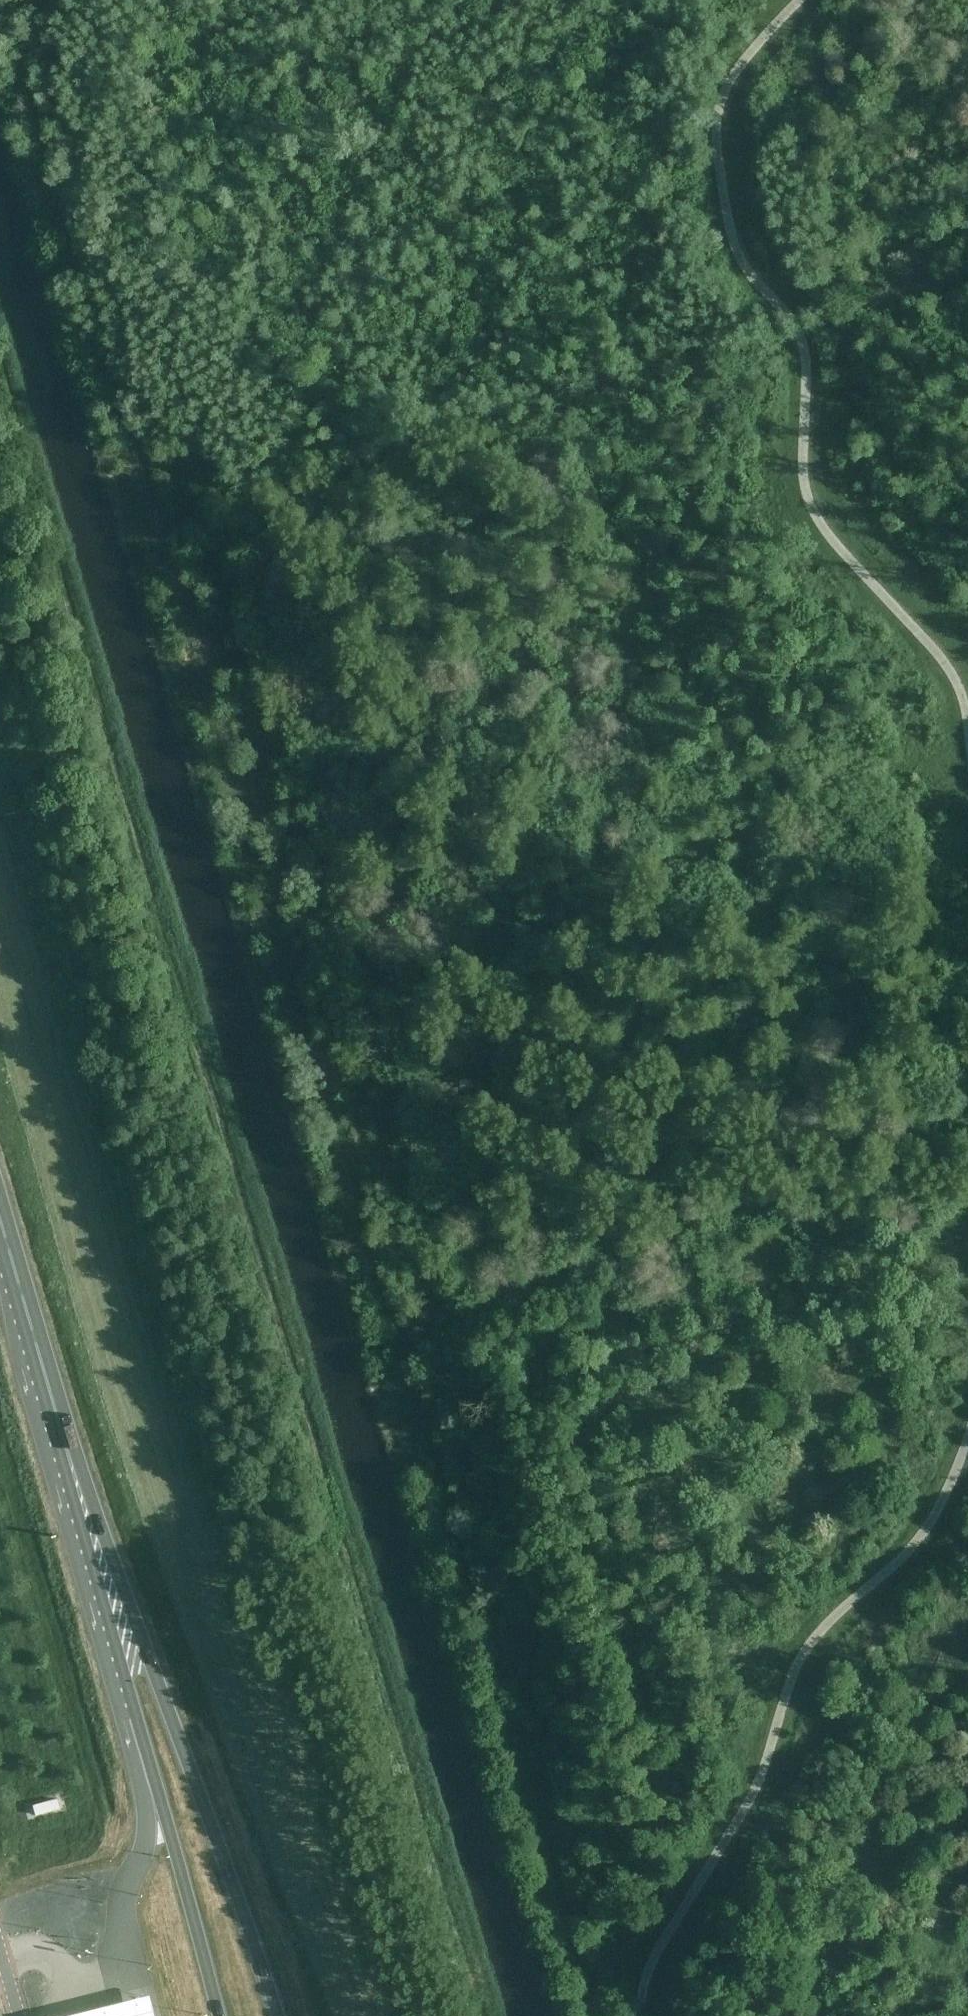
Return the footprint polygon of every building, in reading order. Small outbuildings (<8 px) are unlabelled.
[(56,1797),(33,1804),(36,1814),(59,1807),(56,1797)] [(53,2015),(156,2015),(150,1992),(53,2015)]
